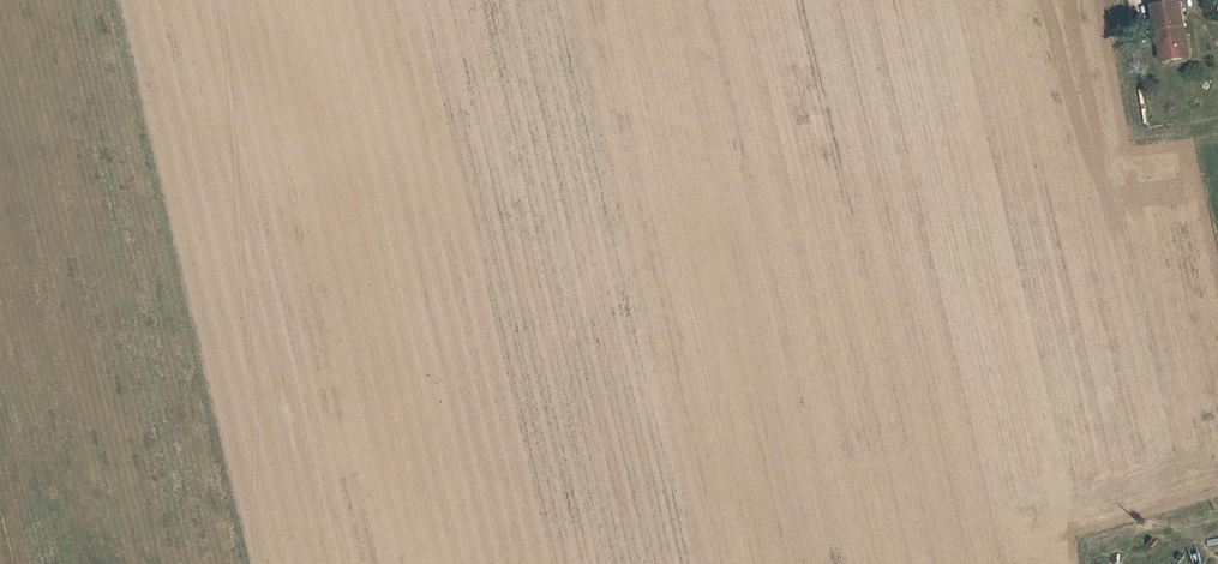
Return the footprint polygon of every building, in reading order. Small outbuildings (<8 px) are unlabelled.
[(1194,54),(1183,0),(1163,0),(1157,1),(1169,59),(1194,54)]
